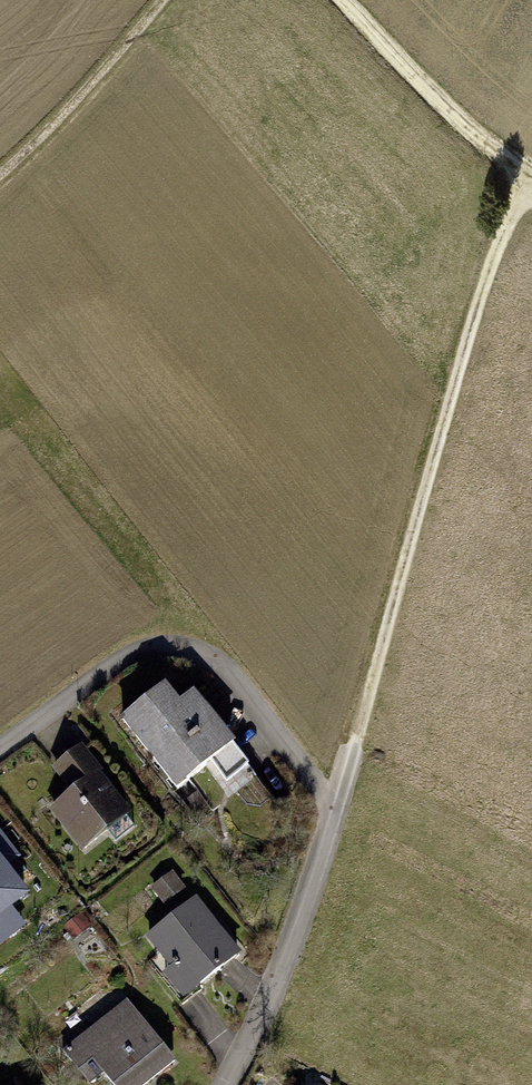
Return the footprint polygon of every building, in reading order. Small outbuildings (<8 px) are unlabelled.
[(166,684),(118,723),(178,798),(235,753),(193,700),(184,707),(166,684)] [(82,796),(62,811),(93,853),(144,815),(93,746),(62,769),(82,796)] [(0,838),(0,934),(50,896),(3,835),(0,838)] [(197,998),(250,954),(204,899),(159,937),(183,966),(175,972),(197,998)] [(137,999),(75,1054),(103,1084),(104,1084),(115,1075),(124,1084),(165,1084),(192,1062),(137,999)]
